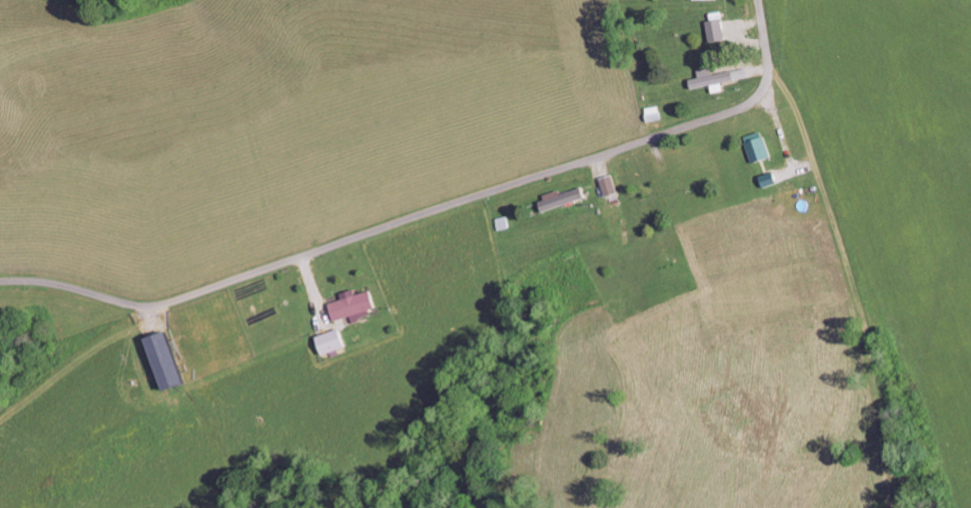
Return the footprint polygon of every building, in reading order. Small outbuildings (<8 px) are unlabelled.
[(726,39),(722,19),(706,22),(710,43),(726,39)] [(733,72),(712,74),(711,69),(697,70),(698,79),(689,80),(690,88),(734,83),(733,72)] [(751,164),(770,157),(762,136),(743,143),(751,164)] [(615,192),(610,174),(597,178),(602,196),(615,192)] [(557,193),(557,191),(536,197),(540,211),(583,198),(579,187),(557,193)] [(333,320),(350,315),(351,318),(374,312),(368,290),(353,294),(351,289),(338,293),(340,299),(328,302),(333,320)] [(314,335),(320,354),(343,346),(337,328),(314,335)] [(182,382),(165,329),(144,336),(161,389),(182,382)]
